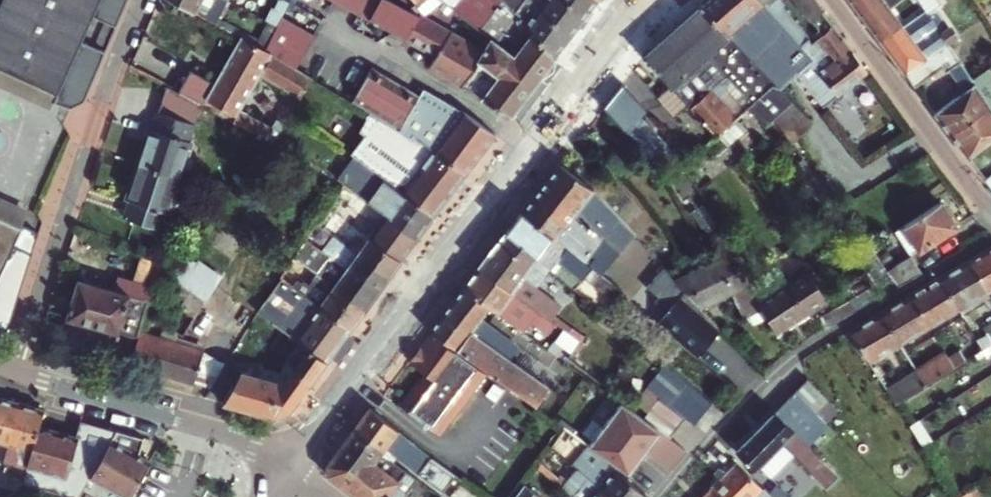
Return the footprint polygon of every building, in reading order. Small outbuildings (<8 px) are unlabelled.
[(31,80),(53,91),(58,92),(53,103),(69,110),(85,110),(103,59),(77,48),(88,23),(114,35),(128,0),(0,0),(0,67),(31,80)] [(213,23),(226,0),(173,0),(213,23)] [(285,1),(283,0),(261,0),(280,10),(285,1)] [(391,32),(405,8),(390,0),(333,0),(391,32)] [(512,60),(532,31),(512,9),(503,0),(390,0),(405,8),(420,16),(443,0),(474,28),(489,40),(512,60)] [(533,0),(518,0),(519,1),(512,9),(532,31),(555,56),(569,37),(533,0)] [(565,0),(533,0),(569,37),(583,18),(565,0)] [(583,18),(597,0),(565,0),(583,18)] [(760,3),(758,0),(709,0),(700,8),(755,61),(774,79),(778,83),(796,71),(771,45),(757,30),(766,22),(753,8),(760,3)] [(779,0),(770,0),(774,17),(760,3),(753,8),(766,22),(757,30),(771,45),(796,71),(811,56),(815,52),(811,43),(807,36),(781,7),(779,0)] [(813,25),(828,15),(816,0),(792,0),(813,25)] [(882,43),(900,30),(878,0),(849,0),(882,43)] [(926,12),(943,38),(950,33),(933,7),(940,2),(938,0),(918,0),(926,12)] [(405,8),(391,32),(406,40),(420,16),(405,8)] [(717,61),(731,76),(754,99),(758,96),(774,79),(755,61),(700,8),(645,56),(717,133),(718,131),(736,115),(714,91),(704,80),(705,76),(700,71),(696,72),(691,66),(712,48),(717,61)] [(926,12),(900,30),(882,43),(906,74),(931,55),(934,53),(947,43),(943,38),(926,12)] [(280,15),(261,50),(295,69),(315,34),(280,15)] [(431,68),(462,86),(483,50),(420,16),(406,40),(437,56),(431,68)] [(165,22),(155,17),(142,46),(154,51),(165,22)] [(796,71),(821,104),(868,70),(835,25),(816,39),(830,56),(822,62),(827,68),(823,71),(811,56),(796,71)] [(532,31),(512,60),(537,81),(555,56),(532,31)] [(308,76),(295,69),(261,50),(240,38),(215,82),(202,104),(272,141),(312,78),(308,76)] [(489,40),(483,50),(462,86),(511,115),(537,81),(512,60),(489,40)] [(971,79),(947,43),(934,53),(931,55),(906,74),(916,88),(944,67),(946,71),(949,69),(965,91),(935,113),(952,136),(990,106),(971,79)] [(691,66),(696,72),(700,71),(705,76),(704,80),(714,91),(731,76),(717,61),(712,48),(691,66)] [(373,66),(352,101),(387,123),(397,128),(419,94),(373,66)] [(23,98),(31,80),(0,67),(0,87),(23,98)] [(990,108),(990,73),(988,68),(971,79),(990,106),(990,108)] [(215,82),(190,70),(178,91),(195,100),(202,104),(215,82)] [(758,96),(773,115),(791,96),(778,83),(774,79),(758,96)] [(31,80),(23,98),(47,109),(53,91),(31,80)] [(137,162),(177,175),(188,138),(185,137),(195,100),(178,91),(163,84),(151,128),(147,127),(137,162)] [(623,84),(604,107),(629,134),(641,119),(647,111),(623,84)] [(462,112),(424,87),(419,94),(397,128),(410,137),(413,133),(420,139),(466,174),(496,135),(462,112)] [(58,92),(53,91),(47,109),(50,110),(53,103),(58,92)] [(768,123),(775,117),(773,115),(758,96),(754,99),(741,111),(744,116),(754,107),(768,123)] [(813,117),(791,96),(773,115),(775,117),(793,141),(813,117)] [(967,156),(990,139),(990,108),(990,106),(952,136),(967,156)] [(745,124),(736,115),(718,131),(727,141),(745,124)] [(641,119),(629,134),(665,171),(678,159),(641,119)] [(466,174),(420,139),(413,147),(407,142),(410,137),(397,128),(387,123),(361,161),(381,177),(397,156),(403,161),(450,195),(466,174)] [(397,156),(381,177),(388,182),(403,161),(397,156)] [(402,192),(434,216),(441,207),(450,195),(403,161),(388,182),(402,192)] [(562,161),(542,187),(602,235),(626,254),(636,236),(592,188),(562,161)] [(160,226),(164,210),(167,211),(177,175),(137,162),(126,199),(130,200),(126,217),(160,226)] [(351,190),(344,185),(339,192),(345,197),(351,190)] [(372,193),(366,201),(417,239),(434,216),(402,192),(393,203),(371,186),(368,190),(372,193)] [(602,235),(542,187),(523,210),(584,259),(602,235)] [(20,225),(22,221),(29,206),(0,193),(0,216),(20,225)] [(336,211),(328,223),(324,228),(390,277),(417,239),(366,201),(355,193),(346,205),(360,215),(353,224),(336,211)] [(919,249),(954,225),(938,203),(904,226),(919,249)] [(536,253),(577,288),(594,266),(584,259),(523,210),(508,230),(536,253)] [(0,216),(0,329),(5,326),(38,229),(27,223),(22,221),(20,225),(0,216)] [(321,218),(306,239),(378,293),(390,277),(324,228),(328,223),(321,218)] [(194,269),(215,283),(244,239),(224,224),(194,269)] [(919,249),(904,226),(896,231),(911,254),(919,249)] [(521,274),(536,253),(508,230),(480,266),(557,322),(569,331),(584,311),(554,287),(548,294),(521,274)] [(884,237),(870,247),(898,286),(923,271),(911,254),(901,260),(884,237)] [(294,257),(316,274),(331,286),(330,288),(363,313),(378,293),(306,239),(294,257)] [(747,316),(765,306),(754,284),(735,243),(717,252),(720,260),(677,280),(701,305),(734,289),(747,316)] [(990,293),(990,248),(970,260),(990,293)] [(941,277),(961,310),(990,293),(970,260),(941,277)] [(491,304),(525,329),(532,320),(548,332),(557,322),(480,266),(465,285),(491,304)] [(783,266),(754,284),(765,306),(778,335),(837,296),(817,266),(793,280),(783,266)] [(331,286),(316,274),(310,282),(287,267),(281,277),(282,277),(296,288),(305,295),(352,329),(363,313),(330,288),(331,286)] [(677,280),(666,268),(654,282),(665,291),(661,295),(673,306),(659,322),(667,330),(699,357),(723,329),(701,305),(677,280)] [(160,319),(173,328),(182,333),(215,283),(194,269),(160,319)] [(282,277),(266,300),(278,310),(296,288),(282,277)] [(941,277),(912,294),(932,327),(961,310),(941,277)] [(146,310),(149,302),(80,278),(66,317),(136,341),(146,310)] [(497,330),(481,317),(491,304),(465,285),(455,297),(430,328),(534,404),(548,387),(488,343),(497,330)] [(882,312),(902,345),(932,327),(912,294),(882,312)] [(294,338),(308,348),(328,362),(352,329),(305,295),(296,310),(307,319),(297,333),(294,338)] [(236,297),(202,349),(193,382),(190,394),(205,398),(258,312),(236,297)] [(654,345),(667,330),(659,322),(629,297),(616,313),(654,345)] [(261,307),(258,312),(284,331),(294,338),(297,333),(261,307)] [(146,310),(136,341),(129,362),(159,372),(169,340),(146,333),(152,314),(146,310)] [(870,364),(902,345),(882,312),(850,330),(870,364)] [(483,370),(432,333),(411,361),(421,368),(397,401),(437,431),(483,370)] [(159,372),(193,382),(202,349),(169,340),(159,372)] [(291,372),(311,385),(328,362),(308,348),(295,366),(291,372)] [(917,371),(926,386),(955,367),(950,358),(946,352),(917,371)] [(959,352),(950,358),(955,367),(965,361),(959,352)] [(694,423),(711,401),(665,363),(646,388),(659,398),(687,418),(694,423)] [(241,371),(223,403),(273,417),(292,412),(311,385),(291,372),(283,383),(241,371)] [(917,371),(887,390),(896,405),(926,386),(917,371)] [(807,375),(794,389),(814,410),(829,395),(807,375)] [(794,389),(773,410),(807,445),(827,423),(814,410),(794,389)] [(671,437),(687,418),(659,398),(643,417),(671,437)] [(572,433),(628,474),(645,452),(670,470),(686,449),(671,437),(643,417),(621,400),(604,422),(589,411),(572,433)] [(17,406),(0,401),(0,468),(17,406)] [(17,406),(0,468),(0,473),(11,476),(15,467),(26,470),(38,429),(43,413),(17,406)] [(401,461),(444,493),(457,474),(370,408),(355,427),(384,449),(401,461)] [(826,485),(836,474),(807,445),(773,410),(753,432),(772,452),(780,443),(826,485)] [(59,495),(63,490),(69,496),(74,496),(75,495),(113,433),(80,424),(76,439),(38,429),(26,470),(23,480),(21,486),(11,496),(12,496),(25,496),(26,496),(29,486),(59,495)] [(365,476),(379,457),(384,449),(355,427),(335,453),(365,476)] [(755,470),(772,452),(753,432),(735,452),(755,470)] [(113,433),(75,495),(79,496),(87,496),(96,482),(121,496),(130,496),(150,464),(136,457),(141,441),(113,433)] [(379,457),(391,464),(397,467),(401,461),(384,449),(379,457)] [(365,476),(335,453),(327,464),(329,474),(354,493),(361,483),(369,483),(376,473),(378,474),(382,470),(385,472),(391,464),(379,457),(365,476)] [(609,496),(642,496),(644,494),(613,468),(607,476),(585,458),(577,469),(581,472),(609,496)] [(718,496),(755,496),(762,490),(735,464),(710,490),(718,496)] [(401,469),(394,478),(398,481),(405,472),(401,469)] [(359,496),(403,496),(416,480),(405,472),(398,481),(394,478),(385,472),(382,470),(378,474),(376,473),(369,483),(361,483),(354,493),(359,496)] [(561,487),(573,496),(609,496),(581,472),(573,481),(569,478),(561,487)] [(774,496),(787,496),(763,475),(758,481),(774,496)] [(11,496),(21,486),(23,480),(16,478),(14,482),(0,495),(0,496),(9,496),(11,496)] [(525,483),(516,496),(540,496),(541,496),(525,483)]
